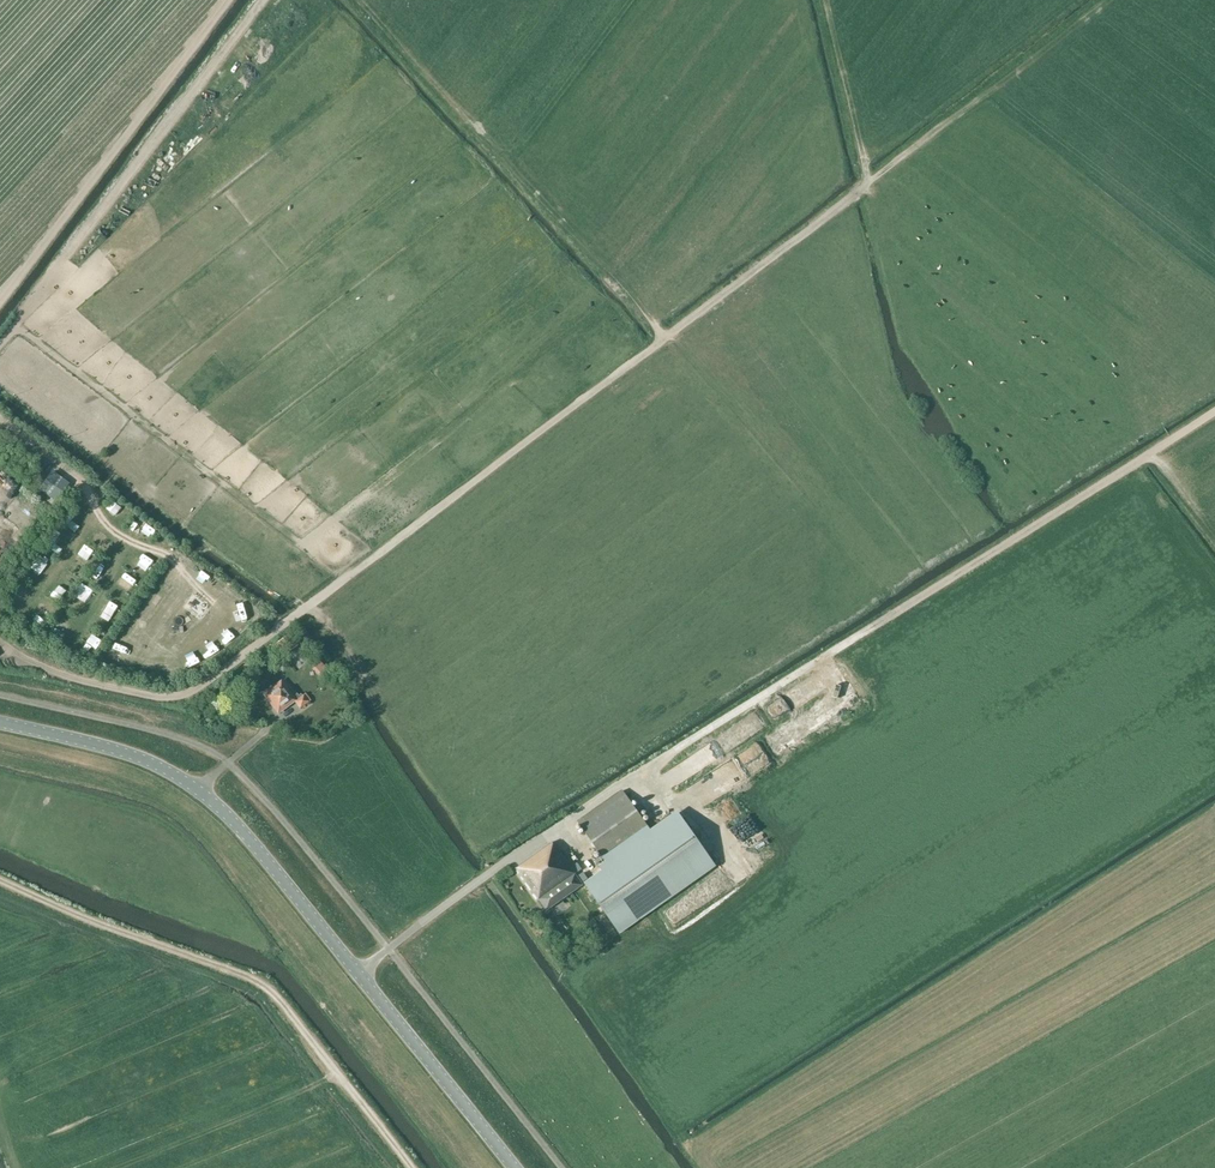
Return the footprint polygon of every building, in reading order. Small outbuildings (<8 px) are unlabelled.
[(51,473),(39,489),(53,500),(66,483),(51,473)] [(297,650),(286,659),(295,671),(307,663),(297,650)] [(281,682),(265,695),(278,713),(294,700),(300,709),(311,700),(306,693),(302,695),(301,693),(299,695),(296,691),(291,695),(281,682)] [(623,790),(578,822),(607,863),(601,868),(603,870),(584,883),(619,932),(715,864),(679,813),(653,832),(623,790)] [(559,853),(552,843),(518,869),(548,910),(583,885),(561,852),(559,853)]
